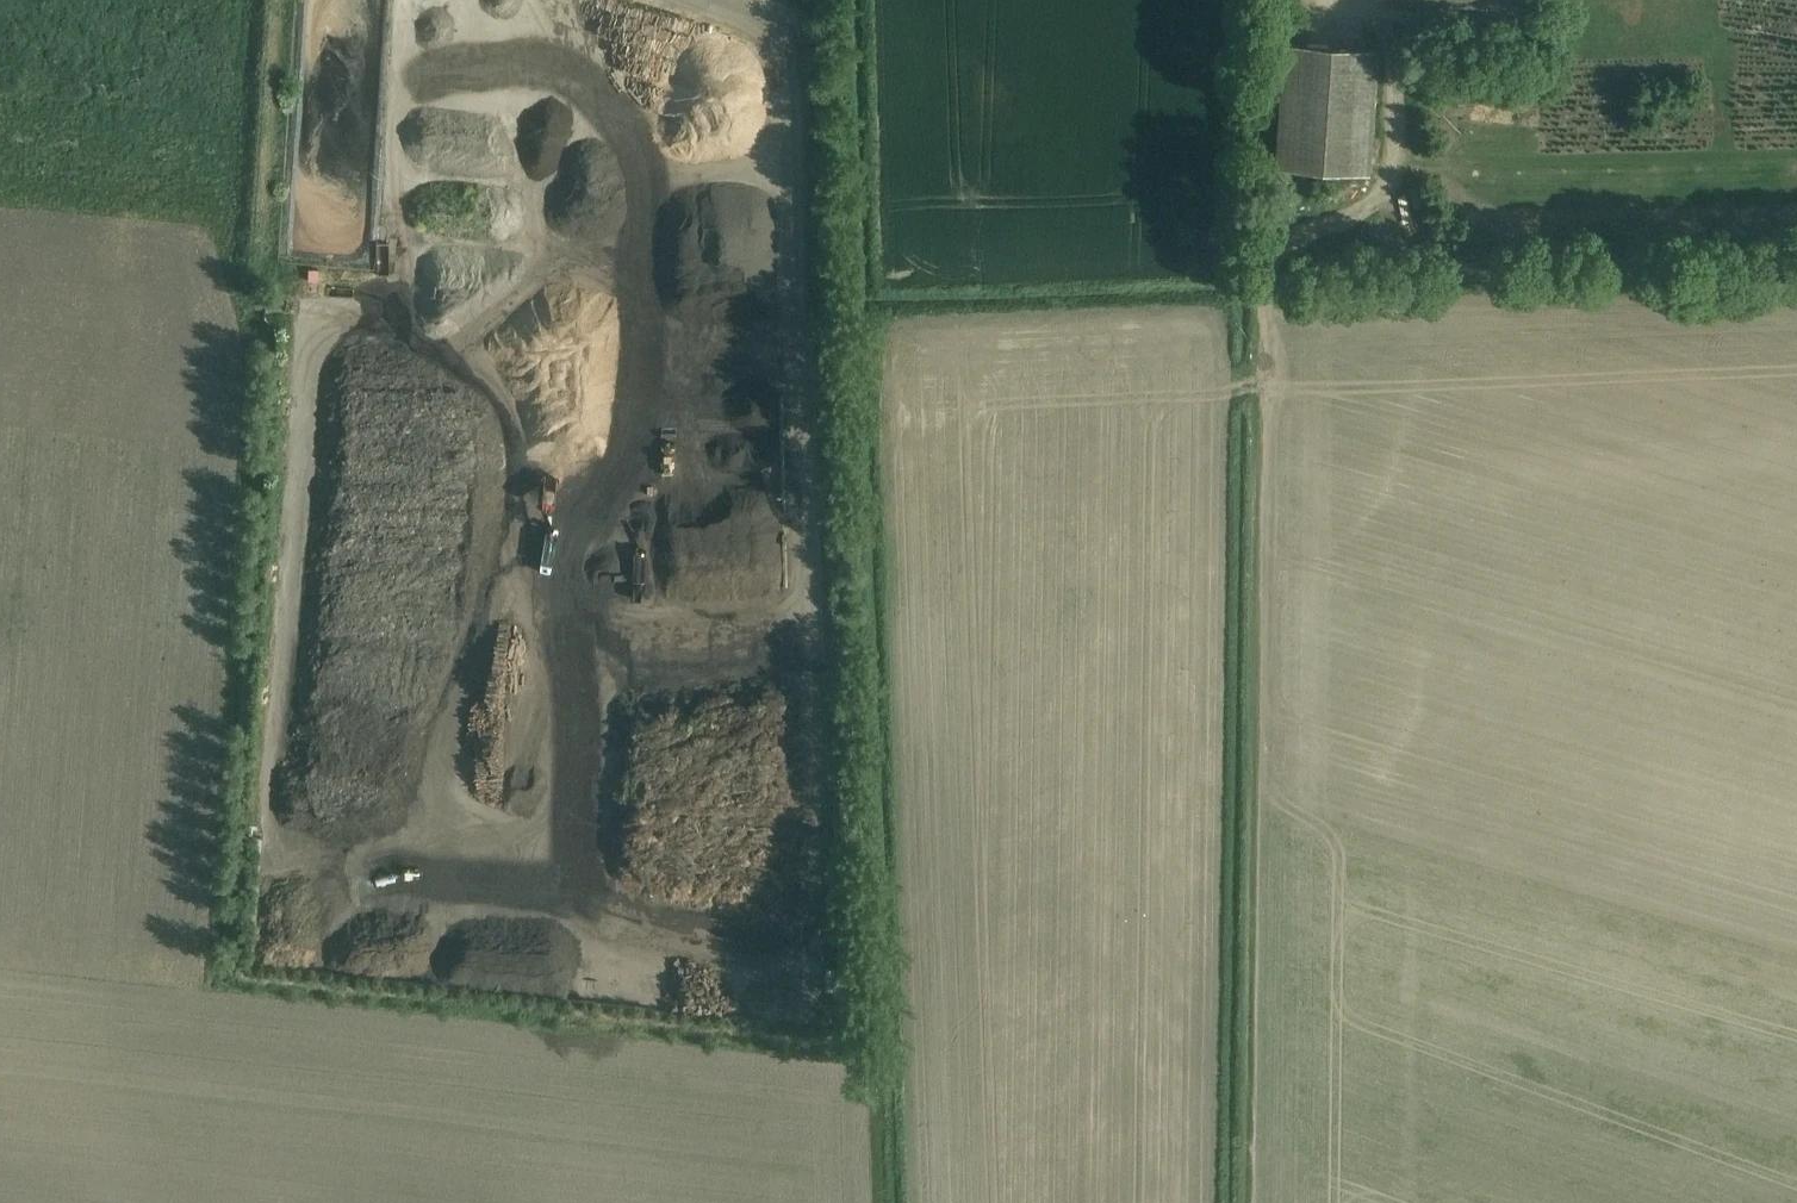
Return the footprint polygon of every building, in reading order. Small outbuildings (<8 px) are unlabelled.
[(1276,166),(1369,172),(1378,48),(1285,41),(1276,166)] [(670,736),(671,747),(699,746),(699,735),(670,736)]
